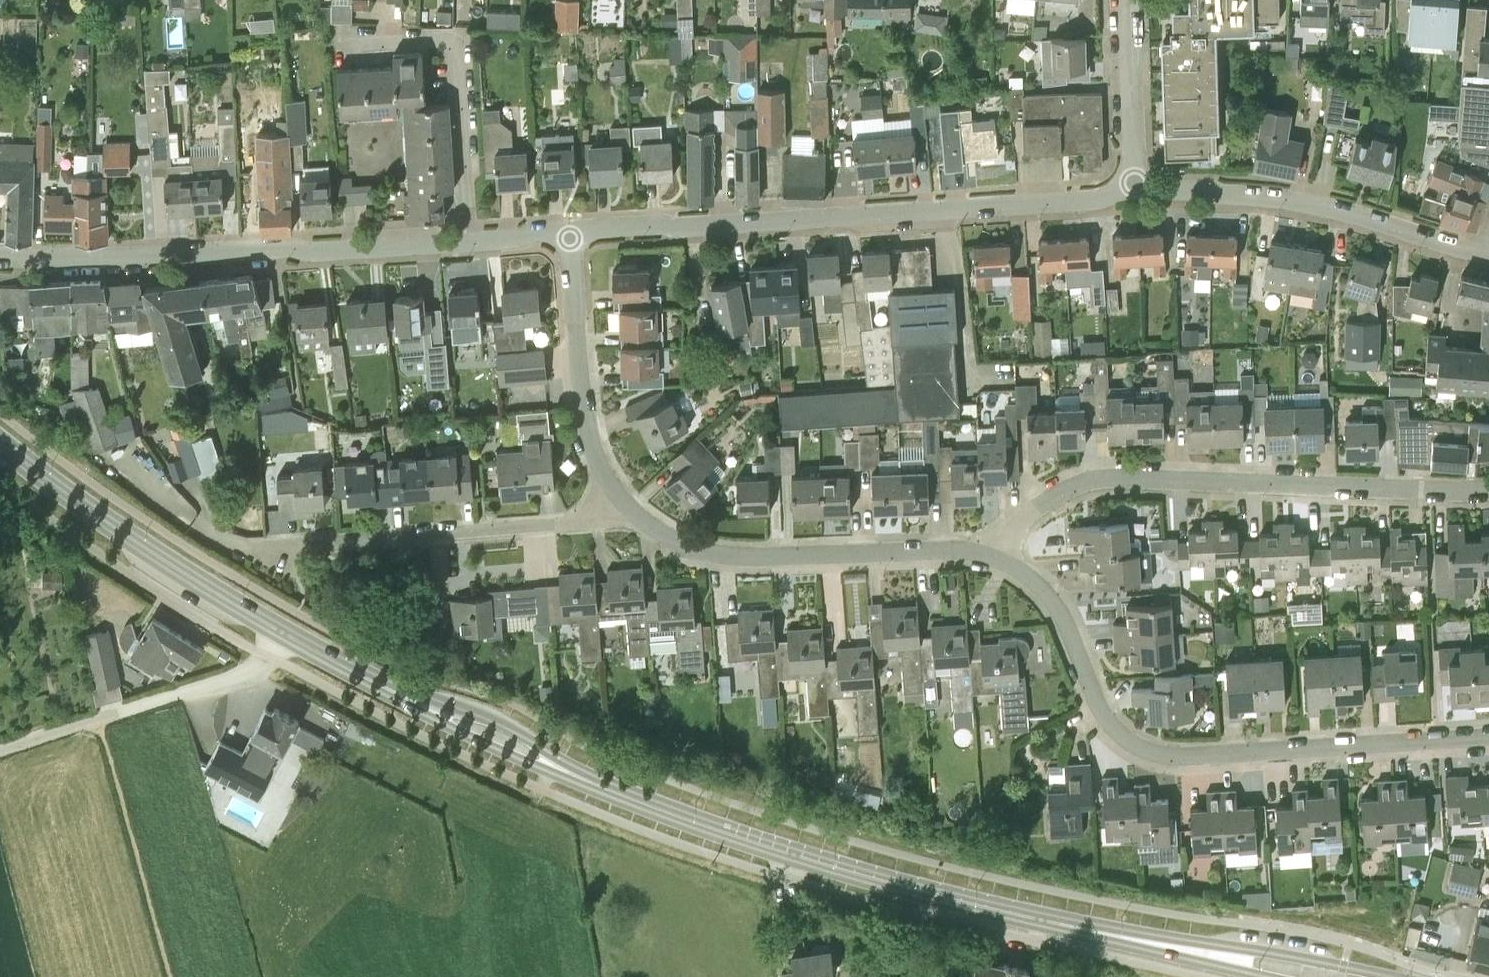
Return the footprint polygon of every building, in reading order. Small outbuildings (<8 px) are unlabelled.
[(186,6),(187,18),(202,17),(201,0),(185,0),(186,6)] [(353,9),(369,9),(369,0),(353,0),(353,9)] [(555,28),(579,29),(580,0),(556,0),(555,28)] [(679,32),(680,32),(694,32),(692,0),(677,0),(679,32)] [(757,0),(742,0),(742,13),(757,14),(757,0)] [(757,14),(770,14),(770,0),(757,0),(757,14)] [(885,14),(886,0),(826,0),(825,14),(826,14),(827,42),(836,41),(834,14),(843,14),(843,12),(845,12),(848,12),(847,13),(885,14)] [(885,14),(886,14),(885,27),(907,28),(908,0),(886,0),(885,14)] [(1251,29),(1271,28),(1271,19),(1280,19),(1279,0),(1191,0),(1191,9),(1183,9),(1183,17),(1175,17),(1176,26),(1170,26),(1170,39),(1164,39),(1164,42),(1170,41),(1171,51),(1164,52),(1165,70),(1171,70),(1171,80),(1165,80),(1165,99),(1172,99),(1172,109),(1163,109),(1164,127),(1173,127),(1173,137),(1164,137),(1165,156),(1210,154),(1210,149),(1217,148),(1216,127),(1219,127),(1216,30),(1251,29)] [(1300,24),(1328,25),(1328,24),(1329,0),(1301,0),(1300,24)] [(1385,0),(1341,0),(1340,17),(1363,18),(1363,31),(1385,32),(1385,18),(1385,0)] [(1432,40),(1435,0),(1396,0),(1397,29),(1408,30),(1408,38),(1432,40)] [(1432,40),(1455,42),(1459,0),(1435,0),(1432,40)] [(352,2),(333,2),(333,5),(321,5),(323,20),(324,20),(324,21),(352,21),(352,2)] [(1460,105),(1459,119),(1458,129),(1460,153),(1488,163),(1488,38),(1484,37),(1487,5),(1467,4),(1465,36),(1461,88),(1460,105)] [(916,25),(946,31),(950,13),(920,7),(916,25)] [(437,21),(452,22),(453,10),(438,9),(437,21)] [(90,10),(78,10),(78,22),(90,22),(90,10)] [(488,25),(519,27),(519,13),(489,12),(488,25)] [(102,13),(103,30),(115,30),(114,13),(102,13)] [(676,13),(663,13),(663,26),(676,26),(676,13)] [(1041,38),(1046,38),(1047,25),(1033,25),(1033,38),(1042,38),(1041,38)] [(1005,28),(994,27),(993,38),(1004,39),(1005,28)] [(670,60),(680,60),(680,32),(679,32),(679,35),(670,35),(670,60)] [(730,77),(757,77),(757,36),(741,36),(723,36),(723,37),(723,53),(723,56),(729,56),(730,77)] [(1067,68),(1087,67),(1086,36),(1046,38),(1041,38),(1042,38),(1043,84),(1067,80),(1067,68)] [(709,53),(723,53),(723,37),(709,37),(709,53)] [(1268,40),(1268,48),(1285,48),(1285,40),(1268,40)] [(89,57),(89,43),(77,43),(77,57),(89,57)] [(1285,56),(1298,56),(1299,44),(1286,43),(1285,56)] [(829,134),(828,112),(827,46),(819,45),(819,51),(806,51),(806,78),(811,78),(812,133),(829,134)] [(342,115),(398,110),(397,98),(425,96),(423,52),(406,53),(406,58),(395,58),(394,53),(393,54),(394,66),(338,69),(342,115)] [(625,81),(625,57),(615,58),(615,65),(610,65),(610,81),(625,81)] [(1397,70),(1409,70),(1409,57),(1398,57),(1397,70)] [(1327,60),(1327,73),(1340,74),(1341,61),(1327,60)] [(143,70),(152,164),(159,163),(159,158),(170,157),(164,105),(166,105),(165,81),(170,81),(170,68),(155,69),(143,70)] [(951,78),(947,74),(941,81),(944,85),(951,78)] [(987,76),(969,77),(970,89),(988,88),(987,76)] [(1010,87),(1023,87),(1023,76),(1010,76),(1010,87)] [(1348,86),(1326,82),(1324,121),(1358,128),(1360,117),(1343,114),(1348,86)] [(640,101),(639,85),(627,86),(627,101),(640,101)] [(1010,88),(1011,119),(1023,118),(1024,151),(1061,149),(1061,148),(1091,147),(1090,142),(1103,142),(1102,91),(1024,94),(1024,87),(1010,88)] [(784,89),(758,89),(759,140),(785,139),(784,89)] [(861,95),(863,117),(883,115),(881,93),(861,95)] [(288,120),(288,132),(289,132),(290,166),(303,166),(302,140),(307,141),(305,99),(287,99),(288,120)] [(924,100),(924,104),(925,116),(941,114),(939,99),(924,100)] [(405,191),(407,218),(445,216),(443,188),(455,188),(449,103),(403,106),(411,191),(405,191)] [(1429,118),(1459,119),(1460,105),(1429,103),(1429,118)] [(926,124),(925,116),(924,104),(910,105),(912,126),(926,124)] [(39,106),(39,121),(37,166),(51,167),(52,121),(52,106),(39,106)] [(498,186),(499,186),(499,185),(526,183),(525,151),(514,151),(512,128),(501,119),(500,107),(483,108),(486,174),(497,174),(498,186)] [(1253,166),(1296,175),(1301,138),(1288,136),(1292,112),(1264,107),(1253,166)] [(218,108),(220,153),(192,154),(193,162),(196,209),(225,207),(222,178),(222,160),(236,159),(235,108),(218,108)] [(685,129),(688,129),(690,201),(713,201),(712,129),(724,128),(724,108),(711,109),(685,109),(685,129)] [(974,157),(998,155),(995,118),(972,120),(971,108),(941,110),(945,164),(963,163),(962,152),(974,151),(974,157)] [(886,136),(885,136),(883,115),(863,117),(852,119),(854,138),(856,172),(889,169),(886,136)] [(288,120),(276,120),(277,133),(288,132),(288,120)] [(672,139),(662,140),(661,124),(634,126),(635,143),(640,142),(643,176),(674,174),(672,139)] [(593,179),(623,177),(621,149),(631,149),(630,134),(629,125),(610,126),(610,135),(611,143),(591,144),(593,179)] [(758,200),(757,125),(736,125),(738,200),(758,200)] [(292,229),(290,166),(289,132),(288,132),(277,133),(256,133),(262,231),(292,229)] [(889,169),(917,166),(914,133),(886,136),(889,169)] [(575,180),(574,146),(574,134),(542,134),(545,182),(575,180)] [(1357,136),(1353,149),(1347,169),(1388,181),(1396,141),(1372,135),(1371,140),(1357,136)] [(6,143),(0,143),(0,189),(8,189),(6,240),(32,241),(35,144),(6,143)] [(88,151),(88,175),(76,175),(76,189),(77,201),(77,209),(90,209),(90,219),(107,220),(107,175),(106,175),(106,172),(131,171),(131,150),(88,151)] [(784,153),(784,198),(825,199),(823,153),(784,153)] [(1428,183),(1450,192),(1447,201),(1423,193),(1418,212),(1476,230),(1485,207),(1487,202),(1476,198),(1484,176),(1437,158),(1429,179),(1428,183)] [(193,162),(179,163),(170,164),(171,172),(171,177),(169,177),(169,178),(165,179),(167,211),(196,209),(193,162)] [(302,176),(304,213),(332,211),(330,175),(302,176)] [(340,177),(341,202),(354,202),(353,183),(353,177),(340,177)] [(107,241),(107,220),(90,219),(90,209),(77,209),(77,201),(64,200),(64,193),(46,192),(46,210),(45,210),(45,229),(76,229),(76,241),(107,241)] [(1130,252),(1131,258),(1132,261),(1137,268),(1143,272),(1151,274),(1159,273),(1166,270),(1171,264),(1174,257),(1175,249),(1173,241),(1168,235),(1161,231),(1153,229),(1145,230),(1138,234),(1134,239),(1131,245),(1130,252)] [(1196,261),(1211,262),(1212,234),(1187,233),(1184,273),(1195,274),(1196,261)] [(1125,261),(1132,261),(1131,258),(1130,252),(1131,245),(1134,239),(1138,234),(1113,235),(1115,277),(1126,276),(1125,261)] [(1212,234),(1211,262),(1223,263),(1222,276),(1233,276),(1237,235),(1212,234)] [(1064,238),(1065,263),(1080,262),(1080,277),(1091,277),(1089,237),(1064,238)] [(1064,238),(1039,240),(1040,279),(1052,279),(1052,263),(1065,263),(1064,238)] [(1257,253),(1253,273),(1253,275),(1254,275),(1250,296),(1261,297),(1263,286),(1289,290),(1297,245),(1271,240),(1268,257),(1257,255),(1257,253)] [(1010,242),(974,244),(977,288),(992,288),(991,270),(1011,269),(1010,242)] [(1332,273),(1331,273),(1333,263),(1320,261),(1322,249),(1297,245),(1289,290),(1315,295),(1313,306),(1323,308),(1327,288),(1331,289),(1332,273)] [(778,393),(781,428),(782,427),(798,426),(921,418),(937,417),(959,415),(959,416),(977,415),(977,401),(958,402),(954,340),(959,340),(955,287),(932,288),(929,246),(862,251),(860,251),(860,253),(862,253),(864,269),(852,270),(856,299),(861,339),(863,339),(867,387),(778,393)] [(841,296),(838,251),(837,251),(837,252),(812,254),(810,254),(810,253),(809,253),(813,288),(814,288),(814,287),(824,286),(826,310),(837,310),(837,296),(841,296)] [(1356,293),(1359,320),(1345,320),(1344,372),(1377,372),(1379,319),(1376,298),(1380,283),(1376,281),(1382,263),(1355,255),(1344,290),(1356,293)] [(661,292),(654,293),(654,291),(650,291),(650,282),(650,281),(649,281),(649,268),(637,269),(637,264),(618,264),(618,269),(613,270),(614,290),(619,289),(619,308),(614,308),(614,309),(654,308),(654,305),(660,304),(662,304),(661,292)] [(802,344),(815,343),(812,315),(800,316),(799,307),(797,264),(774,266),(776,308),(777,316),(778,316),(778,324),(799,322),(802,344)] [(740,281),(750,342),(766,341),(763,308),(776,308),(774,266),(751,267),(752,280),(740,281)] [(1413,306),(1431,310),(1435,292),(1438,276),(1421,272),(1419,277),(1411,275),(1409,285),(1405,284),(1395,284),(1395,283),(1393,283),(1394,310),(1410,314),(1413,306)] [(1031,325),(1031,317),(1028,273),(1011,274),(1014,318),(1015,326),(1031,325)] [(255,278),(254,274),(229,277),(240,339),(243,353),(252,351),(246,324),(266,321),(264,308),(275,306),(271,277),(255,278)] [(1436,385),(1488,389),(1488,281),(1461,274),(1461,275),(1457,295),(1483,301),(1483,302),(1485,302),(1480,353),(1474,353),(1474,347),(1445,345),(1446,334),(1429,333),(1426,373),(1437,374),(1436,385)] [(229,277),(201,280),(210,313),(209,314),(210,317),(212,317),(214,328),(225,326),(228,341),(240,339),(229,277)] [(739,279),(712,284),(716,316),(718,329),(720,329),(724,349),(751,344),(750,342),(740,281),(739,279)] [(101,280),(70,281),(72,332),(73,331),(73,328),(112,327),(112,326),(113,318),(111,284),(105,285),(101,286),(101,280)] [(210,313),(201,280),(200,280),(200,281),(184,284),(184,282),(145,287),(172,378),(202,374),(185,317),(209,314),(210,313)] [(70,281),(31,283),(33,321),(37,356),(56,354),(55,333),(72,332),(70,281)] [(1234,281),(1233,307),(1246,308),(1247,282),(1234,281)] [(114,332),(131,331),(133,344),(154,342),(153,328),(141,283),(141,282),(111,284),(113,318),(112,326),(112,327),(113,327),(114,332)] [(33,321),(31,283),(1,286),(3,323),(33,321)] [(507,321),(496,322),(494,322),(496,340),(497,340),(499,373),(502,373),(503,382),(545,379),(546,379),(543,348),(527,349),(524,321),(540,319),(537,285),(535,285),(535,286),(510,288),(506,288),(503,288),(507,321)] [(1108,312),(1119,311),(1117,287),(1106,288),(1108,312)] [(484,341),(496,340),(494,322),(494,318),(482,319),(480,301),(478,301),(477,290),(473,291),(473,290),(463,290),(463,291),(449,293),(453,338),(483,336),(484,341)] [(451,383),(448,358),(447,338),(441,339),(434,335),(432,335),(431,331),(432,331),(430,308),(424,308),(423,295),(396,297),(397,317),(399,331),(401,330),(401,333),(399,334),(400,349),(401,349),(402,365),(410,371),(427,370),(428,385),(451,383)] [(376,349),(375,336),(389,335),(385,298),(384,298),(384,304),(373,305),(373,299),(347,301),(351,351),(376,349)] [(848,300),(851,325),(859,324),(856,300),(848,300)] [(326,346),(324,336),(330,335),(326,303),(299,304),(299,301),(289,302),(291,326),(301,325),(302,337),(300,337),(302,349),(326,346)] [(626,328),(627,346),(656,345),(661,344),(660,304),(654,305),(654,308),(614,309),(614,310),(621,310),(621,328),(626,328)] [(1265,341),(1268,325),(1259,323),(1256,339),(1265,341)] [(1052,357),(1051,338),(1050,324),(1033,325),(1034,357),(1052,357)] [(1199,343),(1198,328),(1182,329),(1183,343),(1199,343)] [(1070,336),(1051,338),(1052,357),(1071,356),(1070,336)] [(1093,353),(1106,352),(1105,340),(1093,340),(1093,353)] [(336,386),(349,384),(343,342),(331,344),(336,386)] [(623,386),(663,383),(662,367),(657,368),(656,345),(627,346),(622,346),(622,366),(627,366),(628,385),(623,385),(623,386)] [(75,389),(90,389),(89,354),(73,354),(74,385),(75,389)] [(1095,355),(1096,388),(1109,387),(1108,354),(1095,355)] [(1137,394),(1135,394),(1136,438),(1164,437),(1164,400),(1174,400),(1174,377),(1173,377),(1172,358),(1156,358),(1157,385),(1149,385),(1150,399),(1137,400),(1137,394)] [(1216,441),(1244,440),(1244,416),(1255,415),(1254,384),(1254,373),(1241,373),(1241,388),(1240,388),(1240,400),(1214,401),(1216,441)] [(267,379),(271,397),(291,392),(286,375),(267,379)] [(1421,394),(1421,377),(1390,376),(1390,393),(1421,394)] [(782,391),(793,390),(793,377),(782,378),(782,391)] [(1214,388),(1188,389),(1188,377),(1174,377),(1174,400),(1175,408),(1187,407),(1188,442),(1216,441),(1214,401),(1214,388)] [(1294,409),(1295,445),(1323,444),(1323,420),(1334,419),(1333,394),(1328,394),(1327,378),(1319,378),(1321,408),(1294,409)] [(752,392),(751,382),(739,384),(740,394),(752,392)] [(1267,419),(1267,446),(1295,445),(1294,409),(1269,410),(1268,397),(1267,397),(1266,384),(1254,384),(1255,415),(1256,419),(1267,419)] [(1058,453),(1058,444),(1056,410),(1036,410),(1036,394),(1030,394),(1029,385),(1015,385),(1016,401),(1016,407),(1017,406),(1028,406),(1029,454),(1058,453)] [(98,389),(90,389),(75,389),(78,397),(85,420),(94,450),(118,442),(110,420),(98,389)] [(653,449),(673,440),(671,434),(689,426),(683,410),(679,412),(674,398),(668,400),(664,389),(625,406),(626,408),(627,407),(630,416),(631,418),(637,415),(653,449)] [(291,392),(271,397),(271,399),(262,401),(263,410),(293,403),(291,392)] [(1056,399),(1056,410),(1058,444),(1086,443),(1085,420),(1096,420),(1095,392),(1082,393),(1061,394),(1058,395),(1057,396),(1056,399)] [(1108,439),(1136,438),(1135,394),(1108,396),(1108,439)] [(1397,460),(1467,465),(1468,453),(1488,455),(1488,422),(1470,420),(1470,421),(1412,417),(1408,416),(1407,396),(1397,397),(1397,405),(1395,405),(1396,432),(1397,460)] [(69,424),(85,420),(78,397),(61,402),(69,424)] [(1348,420),(1347,454),(1378,453),(1379,432),(1396,432),(1395,405),(1364,405),(1364,420),(1348,420)] [(166,412),(174,437),(187,433),(179,408),(166,412)] [(262,433),(295,430),(291,408),(261,413),(262,433)] [(555,485),(548,409),(517,411),(519,440),(524,439),(525,449),(499,451),(504,499),(529,497),(529,487),(555,485)] [(365,413),(354,415),(356,425),(367,423),(365,413)] [(1019,470),(1018,444),(1006,444),(1005,415),(995,416),(995,426),(978,427),(979,446),(980,487),(998,486),(997,478),(1007,477),(1007,471),(1019,470)] [(939,462),(938,444),(937,417),(921,418),(922,456),(923,463),(925,462),(939,462)] [(876,421),(859,422),(859,432),(876,432),(876,421)] [(411,423),(396,424),(397,436),(412,435),(411,423)] [(798,426),(782,427),(783,435),(798,434),(798,426)] [(874,510),(902,509),(900,468),(879,469),(878,432),(876,432),(859,432),(859,439),(860,466),(872,466),(872,470),(871,470),(874,510)] [(212,434),(190,441),(203,480),(219,475),(225,473),(212,434)] [(692,505),(715,482),(725,470),(714,458),(691,434),(677,448),(691,462),(667,484),(679,497),(682,494),(692,505)] [(849,467),(860,466),(859,439),(853,439),(844,440),(845,461),(845,467),(849,467)] [(757,462),(757,475),(737,476),(739,512),(771,510),(768,475),(768,472),(782,471),(781,444),(765,445),(765,462),(757,462)] [(781,444),(782,471),(795,471),(794,444),(781,444)] [(981,499),(980,487),(979,446),(950,447),(950,444),(938,444),(939,462),(940,477),(951,476),(953,500),(981,499)] [(372,505),(391,503),(387,459),(386,450),(383,448),(377,448),(372,451),(370,460),(346,462),(349,501),(372,499),(372,505)] [(455,498),(474,496),(470,452),(447,454),(428,455),(432,494),(454,492),(455,498)] [(188,476),(181,455),(176,457),(168,460),(175,480),(188,476)] [(428,455),(387,459),(391,503),(409,502),(409,496),(432,494),(428,455)] [(928,467),(925,467),(925,462),(923,463),(922,456),(900,457),(900,468),(902,509),(930,508),(928,467)] [(276,477),(281,517),(314,514),(314,505),(326,504),(321,465),(291,467),(292,476),(276,477)] [(851,511),(849,472),(821,473),(822,512),(851,511)] [(793,513),(822,512),(821,473),(792,474),(793,513)] [(1189,542),(1178,542),(1178,548),(1178,567),(1192,566),(1191,561),(1205,560),(1206,575),(1215,575),(1213,519),(1202,520),(1202,530),(1188,530),(1189,542)] [(1239,564),(1250,563),(1249,540),(1238,541),(1238,529),(1224,529),(1223,519),(1213,519),(1215,575),(1226,574),(1226,560),(1239,560),(1239,564)] [(1085,555),(1129,552),(1138,551),(1138,550),(1142,550),(1141,538),(1137,534),(1129,535),(1128,522),(1070,527),(1071,541),(1084,540),(1085,555)] [(1275,578),(1286,578),(1284,522),(1273,523),(1273,533),(1259,533),(1260,540),(1249,540),(1250,563),(1261,563),(1262,575),(1275,575),(1275,578)] [(1295,522),(1284,522),(1286,578),(1298,577),(1297,562),(1310,561),(1311,573),(1321,573),(1320,548),(1309,549),(1309,531),(1295,532),(1295,522)] [(1435,551),(1437,593),(1473,594),(1472,571),(1483,570),(1482,538),(1465,539),(1464,522),(1447,523),(1448,550),(1435,551)] [(1346,582),(1357,582),(1355,525),(1344,526),(1344,536),(1330,536),(1331,548),(1320,548),(1321,573),(1333,572),(1333,567),(1346,566),(1346,582)] [(1381,571),(1391,571),(1391,545),(1380,545),(1380,534),(1366,535),(1365,525),(1355,525),(1357,582),(1368,581),(1367,566),(1381,566),(1381,571)] [(1159,527),(1150,527),(1151,537),(1159,537),(1159,527)] [(1428,573),(1427,573),(1424,573),(1424,559),(1426,544),(1416,545),(1415,536),(1401,537),(1401,527),(1390,527),(1391,545),(1391,571),(1392,571),(1392,584),(1429,583),(1428,573)] [(1177,536),(1164,537),(1165,549),(1166,549),(1178,548),(1178,542),(1177,536)] [(1151,549),(1165,549),(1164,537),(1150,538),(1151,549)] [(1129,552),(1085,555),(1080,555),(1081,569),(1095,568),(1096,584),(1139,583),(1138,551),(1129,552)] [(648,650),(648,640),(647,634),(648,634),(646,604),(643,560),(642,560),(642,567),(607,569),(608,585),(597,586),(599,616),(611,615),(611,617),(628,616),(630,651),(648,650)] [(599,616),(597,586),(595,564),(594,564),(595,574),(580,575),(579,571),(559,573),(561,589),(549,590),(548,584),(551,621),(579,619),(581,655),(600,653),(597,616),(599,616)] [(44,587),(62,586),(62,571),(44,571),(44,587)] [(538,622),(551,621),(548,584),(547,584),(548,590),(536,591),(535,585),(487,588),(487,595),(452,598),(455,633),(487,630),(488,638),(503,636),(502,614),(537,611),(538,622)] [(647,634),(648,640),(676,638),(678,668),(704,667),(701,619),(694,619),(692,589),(677,591),(677,586),(657,587),(658,604),(646,604),(648,634),(647,634)] [(1158,604),(1171,603),(1170,593),(1157,594),(1158,604)] [(1268,610),(1267,596),(1254,596),(1255,610),(1268,610)] [(901,646),(905,692),(924,691),(923,679),(920,641),(920,637),(917,598),(916,598),(917,609),(902,610),(902,605),(882,607),(883,623),(871,624),(871,618),(869,618),(872,645),(873,656),(885,655),(884,647),(901,646)] [(779,674),(777,645),(773,602),(772,602),(773,612),(758,613),(758,609),(738,610),(739,626),(727,627),(727,621),(726,621),(728,657),(741,656),(741,658),(757,657),(760,693),(781,691),(780,674),(779,674)] [(1292,609),(1293,621),(1323,620),(1322,602),(1288,603),(1288,609),(1292,609)] [(1158,604),(1127,606),(1128,622),(1114,623),(1115,636),(1172,633),(1171,603),(1158,604)] [(171,649),(180,634),(153,617),(140,637),(137,635),(133,621),(131,622),(127,625),(125,626),(124,628),(123,631),(122,633),(122,635),(122,637),(122,639),(123,641),(124,643),(125,646),(126,647),(128,649),(131,651),(158,668),(169,648),(171,649)] [(1359,635),(1370,635),(1369,618),(1358,619),(1359,635)] [(826,663),(823,620),(821,620),(822,631),(807,632),(807,627),(787,629),(788,644),(777,645),(779,674),(780,674),(792,673),(792,665),(806,664),(809,709),(809,714),(829,712),(829,708),(828,692),(826,663)] [(1234,641),(1233,621),(1214,622),(1215,641),(1234,641)] [(937,678),(936,671),(951,671),(954,709),(972,708),(972,692),(970,660),(967,627),(957,628),(951,628),(951,624),(931,625),(933,641),(920,641),(923,679),(937,678)] [(110,630),(102,632),(86,635),(91,662),(97,688),(120,683),(122,683),(110,630)] [(1129,649),(1131,665),(1174,662),(1172,633),(1115,636),(1116,650),(1129,649)] [(169,648),(158,668),(171,676),(183,657),(193,663),(202,648),(180,634),(171,649),(169,648)] [(972,692),(1001,690),(1004,731),(1029,729),(1025,675),(1019,676),(1018,661),(1024,659),(1029,654),(1030,648),(1028,641),(1023,637),(1016,636),(999,637),(1000,642),(981,643),(982,659),(970,660),(972,692)] [(1482,645),(1482,649),(1460,651),(1460,647),(1439,647),(1440,674),(1449,673),(1451,701),(1466,700),(1466,698),(1474,698),(1475,703),(1476,703),(1475,697),(1484,697),(1484,699),(1488,699),(1488,644),(1482,645)] [(855,682),(858,727),(859,733),(875,731),(879,731),(873,656),(872,645),(857,646),(838,646),(839,662),(826,663),(828,692),(840,691),(839,683),(855,682)] [(1371,665),(1374,698),(1388,697),(1387,689),(1419,687),(1416,648),(1383,651),(1384,665),(1371,665)] [(217,659),(224,663),(229,655),(222,650),(217,659)] [(1333,655),(1335,700),(1336,714),(1348,713),(1347,700),(1364,698),(1362,653),(1333,655)] [(1335,700),(1333,655),(1305,657),(1308,711),(1320,710),(1319,701),(1335,700)] [(1254,659),(1257,705),(1257,718),(1270,718),(1269,704),(1286,703),(1283,657),(1254,659)] [(1257,705),(1254,659),(1227,660),(1229,716),(1242,715),(1241,706),(1257,705)] [(1150,719),(1186,717),(1194,717),(1191,685),(1216,683),(1215,671),(1190,672),(1191,675),(1155,677),(1156,687),(1132,688),(1133,702),(1149,701),(1150,719)] [(553,700),(553,685),(540,685),(540,700),(553,700)] [(924,701),(924,691),(905,692),(905,703),(924,701)] [(778,724),(776,694),(774,695),(762,695),(764,725),(778,724)] [(220,743),(207,767),(259,795),(290,737),(317,752),(324,738),(297,724),(299,720),(275,706),(273,710),(266,706),(252,733),(241,753),(220,743)] [(972,708),(954,709),(955,726),(974,725),(972,708)] [(379,736),(365,729),(361,737),(375,743),(379,736)] [(1091,802),(1090,762),(1065,763),(1065,788),(1046,789),(1049,835),(1082,833),(1080,802),(1091,802)] [(1483,819),(1481,784),(1469,785),(1468,778),(1463,778),(1463,775),(1446,776),(1449,820),(1461,819),(1461,820),(1483,819)] [(1137,835),(1135,791),(1119,792),(1118,776),(1103,777),(1104,836),(1137,835)] [(1307,795),(1310,836),(1341,834),(1338,777),(1323,778),(1324,793),(1308,794),(1307,795)] [(1407,778),(1392,779),(1396,837),(1427,835),(1425,793),(1408,794),(1407,778)] [(1363,840),(1396,837),(1392,779),(1377,780),(1378,796),(1361,797),(1363,840)] [(1170,843),(1168,798),(1151,799),(1150,783),(1134,784),(1135,791),(1137,835),(1138,845),(1170,843)] [(1293,805),(1276,806),(1278,849),(1309,848),(1309,836),(1310,836),(1307,795),(1308,794),(1308,788),(1292,789),(1293,805)] [(1236,789),(1221,790),(1225,848),(1257,846),(1254,804),(1237,805),(1236,789)] [(1193,850),(1225,848),(1221,790),(1206,791),(1207,807),(1190,808),(1193,850)] [(878,807),(881,794),(869,791),(866,804),(878,807)] [(1441,792),(1429,793),(1430,810),(1442,809),(1441,792)] [(1006,831),(1006,846),(1016,846),(1016,831),(1006,831)] [(1458,857),(1459,845),(1450,844),(1449,856),(1458,857)] [(1474,896),(1481,868),(1454,861),(1447,890),(1474,896)] [(1342,874),(1343,885),(1356,884),(1355,873),(1342,874)] [(1183,891),(1182,877),(1171,877),(1171,891),(1183,891)] [(1260,905),(1270,907),(1270,894),(1259,894),(1260,905)] [(1467,958),(1467,960),(1488,965),(1488,919),(1477,916),(1467,958)] [(1407,944),(1416,946),(1419,947),(1423,928),(1411,926),(1407,944)] [(785,976),(826,976),(825,974),(835,972),(831,948),(793,953),(795,969),(784,971),(785,976)] [(1030,967),(977,956),(973,976),(1028,976),(1030,967)]
